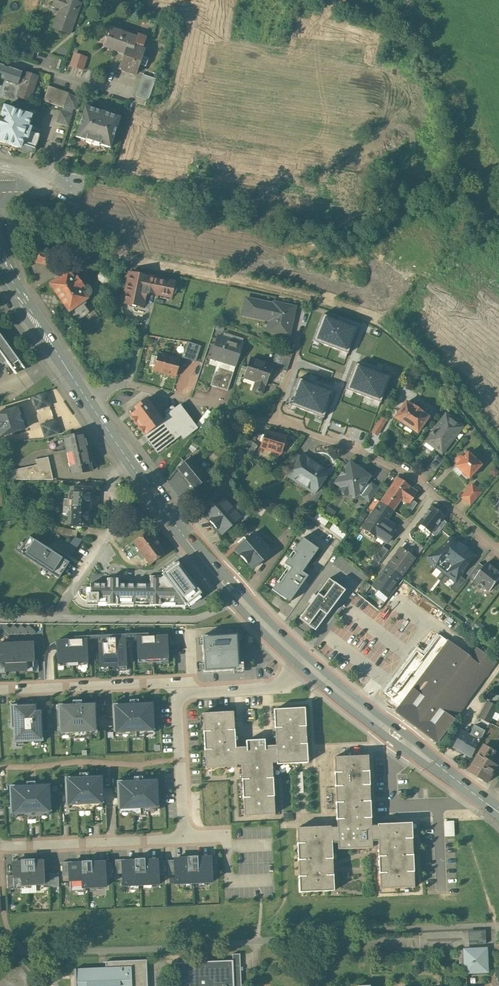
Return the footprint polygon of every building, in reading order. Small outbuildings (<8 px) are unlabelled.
[(71,0),(54,0),(52,6),(59,9),(54,28),(70,33),(80,3),(71,0)] [(135,37),(112,29),(109,38),(106,37),(103,47),(123,53),(118,69),(135,74),(143,50),(141,49),(132,46),(135,37)] [(136,33),(135,37),(132,46),(141,49),(146,36),(136,33)] [(35,49),(25,45),(21,56),(31,60),(35,49)] [(85,56),(74,53),(70,66),(82,69),(85,56)] [(4,77),(3,80),(5,80),(16,83),(19,75),(20,72),(0,64),(0,75),(4,77)] [(23,76),(19,75),(16,83),(20,85),(16,95),(19,96),(29,100),(37,76),(24,72),(23,76)] [(154,78),(142,74),(134,97),(147,101),(154,78)] [(19,96),(16,95),(20,85),(16,83),(5,80),(0,95),(0,96),(17,102),(19,96)] [(54,88),(47,85),(42,100),(49,102),(54,88)] [(68,92),(54,88),(49,102),(63,107),(64,105),(68,94),(68,92)] [(79,97),(68,94),(64,105),(75,109),(79,97)] [(100,111),(85,106),(75,137),(94,144),(100,144),(110,147),(119,117),(106,111),(100,111)] [(4,107),(0,117),(0,118),(0,141),(18,148),(27,123),(30,115),(4,107)] [(72,115),(60,110),(56,122),(68,126),(72,115)] [(31,125),(27,123),(18,148),(17,151),(28,154),(29,151),(33,152),(39,134),(29,131),(31,125)] [(195,242),(211,245),(213,234),(197,231),(195,242)] [(54,255),(36,251),(34,262),(52,265),(54,255)] [(59,276),(59,278),(50,284),(55,292),(54,293),(53,295),(60,304),(62,304),(63,303),(76,321),(88,312),(83,305),(86,303),(86,301),(85,299),(91,294),(91,292),(90,288),(88,286),(86,286),(84,286),(82,287),(76,278),(73,280),(67,272),(65,271),(63,271),(61,272),(60,274),(59,276)] [(174,282),(129,272),(127,282),(122,303),(142,307),(144,295),(148,292),(171,297),(174,282)] [(112,301),(122,303),(127,282),(116,280),(112,301)] [(273,304),(245,299),(242,314),(276,321),(274,331),(289,334),(294,307),(273,302),(273,304)] [(354,327),(325,316),(316,340),(345,351),(354,327)] [(299,344),(311,347),(315,335),(303,331),(299,344)] [(242,343),(217,335),(210,357),(224,362),(235,365),(242,343)] [(0,341),(0,359),(11,374),(19,366),(0,341)] [(202,347),(186,341),(182,356),(197,361),(202,347)] [(274,366),(280,368),(285,353),(279,351),(274,366)] [(291,354),(285,351),(285,353),(280,368),(279,369),(285,371),(291,354)] [(179,359),(158,353),(153,370),(175,376),(179,359)] [(271,365),(249,358),(244,375),(253,378),(255,379),(255,381),(252,389),(262,393),(271,365)] [(227,391),(235,365),(224,362),(223,367),(219,366),(217,373),(213,372),(210,385),(227,391)] [(386,377),(358,367),(349,388),(378,399),(386,377)] [(329,393),(301,382),(293,403),(320,414),(329,393)] [(46,391),(31,397),(36,409),(50,405),(46,391)] [(132,414),(130,416),(157,452),(176,438),(175,436),(179,433),(183,438),(196,428),(179,405),(166,415),(167,417),(163,420),(147,398),(129,411),(132,414)] [(411,406),(404,402),(394,417),(416,432),(427,417),(420,413),(422,410),(422,407),(415,402),(413,403),(411,406)] [(23,428),(23,424),(16,407),(0,413),(0,436),(23,428)] [(369,429),(376,416),(364,409),(356,422),(369,429)] [(461,427),(445,414),(426,439),(435,446),(435,448),(441,452),(461,427)] [(373,430),(379,434),(389,419),(382,415),(373,430)] [(55,420),(40,424),(44,438),(59,434),(55,420)] [(245,438),(251,429),(246,425),(241,434),(245,438)] [(245,438),(251,441),(257,433),(251,429),(245,438)] [(284,437),(265,431),(260,447),(280,452),(284,437)] [(84,433),(63,437),(72,475),(92,470),(84,433)] [(251,441),(245,438),(239,446),(244,450),(251,441)] [(248,455),(238,448),(230,459),(240,466),(248,455)] [(284,467),(290,471),(300,456),(294,451),(284,467)] [(460,456),(459,455),(454,461),(456,464),(453,468),(458,472),(460,470),(468,478),(480,464),(467,452),(465,455),(463,453),(460,456)] [(329,471),(302,453),(300,456),(290,471),(287,476),(288,477),(291,472),(297,475),(296,478),(296,480),(297,482),(298,483),(300,483),(303,483),(303,482),(316,490),(319,485),(329,471)] [(196,454),(178,468),(194,488),(207,478),(196,464),(201,460),(196,454)] [(443,460),(436,455),(428,466),(435,471),(443,460)] [(35,459),(36,465),(7,470),(7,480),(52,479),(47,457),(35,459)] [(357,492),(361,495),(369,484),(365,481),(369,476),(363,472),(364,470),(356,465),(355,466),(349,462),(334,482),(340,487),(338,489),(346,496),(348,493),(354,497),(357,492)] [(396,477),(379,502),(392,511),(400,499),(408,505),(411,499),(417,491),(396,477)] [(379,487),(371,482),(369,484),(361,495),(360,496),(368,502),(379,487)] [(319,485),(316,490),(321,494),(324,489),(319,485)] [(90,488),(69,487),(68,498),(72,498),(72,506),(89,506),(90,488)] [(471,490),(468,487),(460,496),(469,504),(481,491),(478,489),(471,490)] [(233,509),(222,498),(204,514),(222,534),(239,518),(241,520),(248,514),(238,504),(233,509)] [(411,499),(408,505),(405,508),(410,512),(416,502),(411,499)] [(392,511),(379,502),(362,527),(375,536),(376,535),(387,542),(394,531),(390,529),(393,525),(386,521),(392,511)] [(89,506),(72,506),(72,513),(68,512),(67,522),(71,522),(71,525),(89,525),(89,506)] [(443,516),(431,507),(418,522),(424,527),(422,530),(428,535),(430,533),(441,518),(443,516)] [(441,518),(430,533),(435,536),(446,522),(441,518)] [(76,530),(63,528),(62,534),(76,537),(76,530)] [(147,530),(132,541),(139,550),(150,564),(164,552),(147,530)] [(271,552),(253,532),(235,549),(252,568),(271,552)] [(69,562),(29,536),(18,552),(59,579),(69,562)] [(463,547),(450,536),(443,544),(427,556),(434,567),(437,565),(455,581),(469,563),(460,556),(465,548),(463,547)] [(318,549),(303,538),(298,544),(300,546),(287,566),(288,567),(272,590),(289,602),(308,576),(302,572),(318,549)] [(422,547),(413,540),(409,546),(417,552),(422,547)] [(139,550),(132,541),(122,550),(129,559),(139,550)] [(388,550),(381,545),(371,558),(378,563),(388,550)] [(400,547),(386,567),(400,576),(416,554),(413,552),(410,555),(400,547)] [(466,547),(463,547),(465,548),(460,556),(469,563),(475,555),(466,547)] [(487,561),(483,566),(474,579),(489,591),(492,588),(498,579),(498,571),(487,561)] [(201,594),(178,562),(160,576),(150,576),(150,584),(118,584),(118,579),(107,579),(107,584),(91,584),(90,594),(88,594),(88,601),(98,602),(98,601),(107,601),(107,605),(118,605),(117,601),(150,601),(150,605),(161,606),(160,601),(183,602),(186,605),(201,594)] [(474,579),(483,566),(479,563),(468,577),(473,581),(474,579)] [(400,576),(386,567),(372,585),(388,598),(395,589),(392,587),(400,576)] [(345,591),(329,579),(299,619),(315,631),(345,591)] [(237,634),(202,636),(204,672),(240,670),(237,634)] [(126,666),(125,638),(115,638),(115,635),(107,635),(107,643),(99,643),(99,667),(126,666)] [(168,659),(167,636),(137,637),(138,660),(144,660),(144,662),(162,662),(162,659),(168,659)] [(87,662),(86,639),(56,640),(57,664),(63,663),(64,666),(81,665),(81,662),(87,662)] [(435,744),(496,662),(477,648),(470,657),(446,640),(392,712),(435,744)] [(32,643),(0,644),(0,669),(5,669),(5,672),(26,671),(26,668),(33,667),(32,643)] [(77,704),(58,704),(59,732),(70,732),(70,735),(86,734),(86,731),(97,731),(96,703),(81,703),(81,700),(76,700),(77,704)] [(134,700),(130,700),(130,703),(112,704),(114,732),(128,731),(128,734),(144,734),(144,730),(155,730),(153,702),(134,703),(134,700)] [(485,730),(490,723),(498,707),(487,701),(475,724),(485,730)] [(36,704),(10,705),(11,721),(15,721),(15,727),(13,728),(14,743),(43,741),(42,709),(37,710),(36,704)] [(275,738),(275,745),(276,762),(276,763),(279,763),(279,767),(289,766),(289,763),(306,762),(306,759),(310,759),(309,750),(306,750),(305,736),(308,736),(307,727),(305,727),(304,718),(307,718),(307,710),(304,710),(304,707),(273,709),(273,711),(270,711),(270,721),(274,721),(274,729),(271,729),(272,738),(275,738)] [(232,713),(232,711),(201,712),(202,715),(199,715),(199,724),(202,724),(203,733),(199,733),(200,743),(203,742),(204,757),(201,757),(201,766),(205,765),(205,769),(223,768),(223,770),(233,770),(233,767),(236,767),(236,764),(235,747),(234,722),(237,722),(236,713),(232,713)] [(483,734),(479,742),(485,745),(469,771),(487,783),(498,765),(490,760),(492,757),(489,755),(498,737),(498,727),(495,725),(490,723),(485,730),(483,734)] [(470,735),(460,731),(452,746),(471,756),(479,742),(483,734),(473,729),(470,735)] [(245,746),(235,747),(236,764),(240,764),(241,769),(238,769),(238,778),(241,778),(241,781),(238,781),(239,790),(242,790),(242,804),(240,804),(240,813),(243,813),(243,816),(274,814),(274,812),(276,812),(276,803),(273,803),(272,788),(275,788),(275,779),(271,779),(271,776),(275,776),(274,767),(271,767),(271,762),(276,762),(275,745),(264,745),(264,739),(245,740),(245,746)] [(368,755),(333,756),(336,828),(330,828),(330,825),(296,826),(298,892),(333,891),(332,874),(328,874),(327,849),(331,849),(331,842),(336,842),(337,849),(371,848),(371,840),(377,840),(379,888),(414,887),(411,822),(376,823),(376,826),(370,826),(368,755)] [(104,803),(103,775),(88,776),(88,773),(83,773),(84,776),(65,777),(66,805),(77,804),(77,808),(93,807),(93,804),(104,803)] [(158,779),(138,780),(138,776),(134,777),(134,780),(117,781),(118,808),(132,808),(132,811),(148,810),(148,807),(159,807),(158,779)] [(9,785),(10,813),(24,813),(25,816),(41,815),(41,812),(51,812),(50,784),(31,784),(31,781),(26,782),(26,785),(9,785)] [(456,819),(445,820),(446,836),(457,835),(456,819)] [(187,858),(174,859),(174,860),(174,874),(175,884),(183,883),(191,883),(195,883),(203,882),(211,882),(211,872),(210,858),(210,857),(197,858),(197,856),(187,856),(187,858)] [(134,861),(128,861),(129,873),(121,873),(122,886),(130,885),(138,885),(143,885),(151,885),(158,884),(158,875),(157,861),(157,859),(144,860),(144,858),(134,858),(134,861)] [(115,873),(121,873),(129,873),(128,861),(128,859),(115,859),(115,873)] [(21,862),(12,862),(12,875),(13,886),(43,885),(42,873),(42,861),(33,861),(32,860),(21,860),(21,862)] [(81,863),(75,863),(75,875),(68,876),(69,888),(77,888),(85,888),(89,887),(98,887),(105,887),(105,877),(104,863),(104,862),(91,862),(91,860),(81,861),(81,863)] [(62,876),(68,876),(75,875),(75,863),(75,861),(61,862),(62,876)] [(58,873),(42,873),(43,885),(43,888),(58,887),(58,873)] [(483,932),(467,933),(467,947),(484,947),(483,932)] [(467,947),(459,947),(459,952),(460,974),(468,973),(485,972),(484,947),(467,947)] [(240,968),(240,963),(240,954),(232,954),(232,960),(174,962),(175,985),(241,985),(240,968)] [(73,969),(74,985),(147,985),(146,959),(105,961),(105,967),(73,969)]
